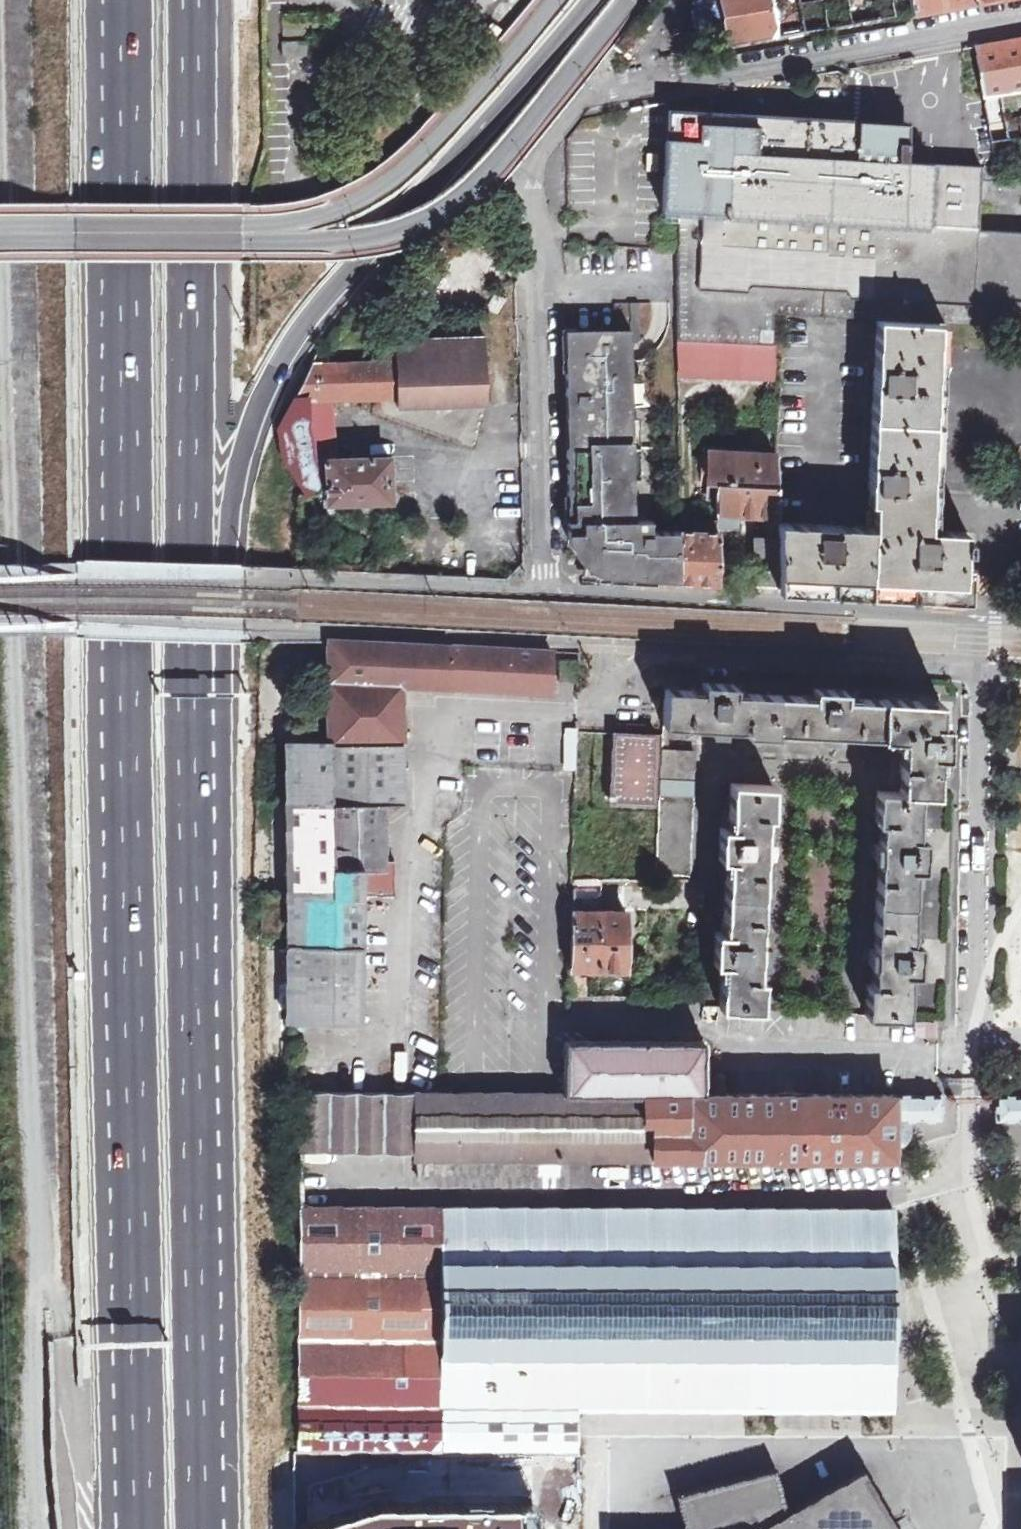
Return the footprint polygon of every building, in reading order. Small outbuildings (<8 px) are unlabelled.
[(896,16),(893,0),(722,0),(730,45),(825,28),(896,16)] [(912,12),(950,5),(973,1),(973,0),(910,0),(912,12)] [(286,35),(308,35),(308,26),(329,25),(328,17),(286,20),(286,35)] [(978,45),(986,95),(1002,93),(1016,91),(1020,90),(1020,38),(978,45)] [(282,56),(307,56),(307,39),(282,40),(282,56)] [(1002,93),(1004,106),(1017,104),(1016,91),(1002,93)] [(993,138),(1010,135),(1004,106),(1002,93),(986,95),(990,121),(993,138)] [(1020,327),(1020,232),(978,230),(981,164),(906,160),(907,132),(667,119),(665,209),(682,210),(679,250),(679,339),(774,342),(775,312),(879,318),(939,322),(1020,327)] [(659,518),(656,351),(649,356),(643,359),(633,359),(633,342),(639,342),(646,336),(651,328),(653,317),(653,302),(616,302),(616,330),(567,331),(570,534),(572,541),(575,549),(581,555),(587,560),(600,565),(631,568),(631,561),(656,562),(655,579),(680,581),(680,530),(653,530),(652,519),(659,518)] [(928,530),(939,322),(879,318),(869,488),(876,489),(874,525),(796,522),(796,512),(782,512),(782,521),(779,521),(780,536),(781,585),(821,587),(872,590),(919,592),(962,595),(965,552),(970,552),(970,539),(965,539),(966,532),(928,530)] [(288,460),(307,492),(317,487),(330,487),(331,501),(393,499),(392,457),(339,458),(335,398),(397,395),(398,406),(487,404),(485,338),(383,341),(384,359),(313,363),(279,428),(288,460)] [(774,377),(774,342),(679,339),(679,373),(774,377)] [(777,453),(710,453),(710,481),(718,482),(778,485),(777,453)] [(778,485),(718,482),(717,510),(718,511),(719,520),(719,524),(738,525),(738,513),(763,514),(764,536),(780,536),(779,521),(779,512),(778,485)] [(695,530),(680,530),(680,581),(720,582),(720,530),(719,530),(719,524),(719,520),(695,519),(695,530)] [(781,585),(780,536),(764,536),(755,535),(756,585),(781,585)] [(403,682),(551,689),(552,651),(328,640),(329,742),(287,741),(286,1020),(360,1020),(360,892),(360,862),(380,862),(380,853),(380,827),(380,798),(402,798),(403,682)] [(865,1015),(907,1017),(909,971),(915,971),(915,973),(918,974),(918,971),(916,971),(910,952),(910,943),(919,943),(920,941),(911,941),(914,869),(923,869),(923,867),(914,867),(915,861),(915,857),(923,839),(925,839),(925,837),(922,837),(922,839),(917,839),(916,830),(919,792),(936,793),(937,770),(936,770),(936,769),(936,757),(938,757),(938,756),(938,754),(943,755),(943,756),(946,756),(946,755),(939,736),(939,724),(939,723),(938,723),(939,705),(940,705),(940,701),(934,701),(934,703),(929,702),(930,700),(908,699),(908,701),(888,700),(888,698),(882,698),(882,699),(877,699),(877,701),(856,700),(857,698),(854,698),(854,700),(845,700),(845,697),(843,697),(843,692),(845,692),(845,689),(843,689),(843,690),(824,696),(812,696),(772,694),(734,692),(722,692),(704,683),(704,682),(702,682),(702,685),(704,685),(704,690),(681,689),(681,686),(679,686),(679,689),(665,689),(655,879),(670,879),(670,874),(688,874),(694,751),(668,750),(669,725),(709,727),(709,732),(723,733),(723,728),(745,729),(745,734),(775,735),(776,731),(820,733),(819,738),(833,738),(834,733),(880,736),(880,738),(897,739),(896,748),(901,748),(900,769),(899,791),(877,790),(875,822),(880,822),(879,843),(874,843),(874,852),(873,857),(878,858),(874,948),(868,948),(868,962),(873,962),(872,983),(867,983),(865,1015)] [(734,684),(704,682),(704,683),(722,692),(734,692),(734,684)] [(813,688),(812,696),(824,696),(843,690),(843,689),(813,688)] [(610,803),(654,805),(657,734),(645,733),(645,723),(636,723),(627,733),(613,732),(610,803)] [(947,725),(939,724),(939,736),(946,755),(947,725)] [(575,727),(564,727),(563,766),(573,766),(575,727)] [(719,1004),(761,1006),(762,978),(758,978),(758,964),(759,964),(767,942),(760,942),(765,852),(772,853),(766,830),(766,816),(771,816),(773,785),(730,783),(728,824),(720,823),(718,856),(726,857),(723,927),(714,926),(712,959),(721,959),(719,1004)] [(766,830),(772,853),(774,816),(771,816),(766,816),(766,830)] [(924,862),(925,839),(923,839),(915,857),(915,861),(914,867),(923,867),(924,867),(924,862)] [(360,862),(360,892),(391,892),(392,853),(380,853),(380,862),(360,862)] [(599,878),(571,877),(570,906),(601,907),(601,886),(599,885),(599,878)] [(581,964),(627,966),(627,946),(632,946),(632,927),(627,927),(627,908),(601,907),(570,906),(568,964),(581,964)] [(768,977),(767,942),(759,964),(758,964),(758,978),(762,978),(768,977)] [(581,964),(568,964),(567,991),(580,992),(581,964)] [(652,1158),(893,1159),(894,1119),(941,1119),(942,1095),(876,1094),(703,1093),(703,1038),(566,1037),(564,1093),(645,1093),(645,1116),(652,1116),(652,1158)] [(292,1077),(307,1077),(307,1062),(292,1062),(292,1077)] [(567,1158),(652,1158),(652,1116),(645,1116),(645,1093),(564,1093),(440,1091),(432,1091),(402,1091),(296,1091),(297,1148),(415,1150),(415,1157),(418,1157),(567,1158)] [(1020,1119),(1020,1095),(996,1095),(996,1119),(1020,1119)] [(567,1158),(418,1157),(418,1177),(431,1178),(431,1184),(568,1184),(567,1158)] [(296,1453),(443,1455),(444,1210),(298,1209),(296,1453)] [(579,1414),(892,1416),(893,1392),(893,1212),(444,1210),(443,1455),(579,1455),(579,1414)] [(885,1518),(860,1475),(845,1482),(844,1481),(840,1483),(839,1481),(787,1511),(776,1479),(774,1470),(677,1496),(686,1528),(891,1528),(885,1518)] [(303,1498),(303,1528),(530,1528),(530,1498),(303,1498)]
